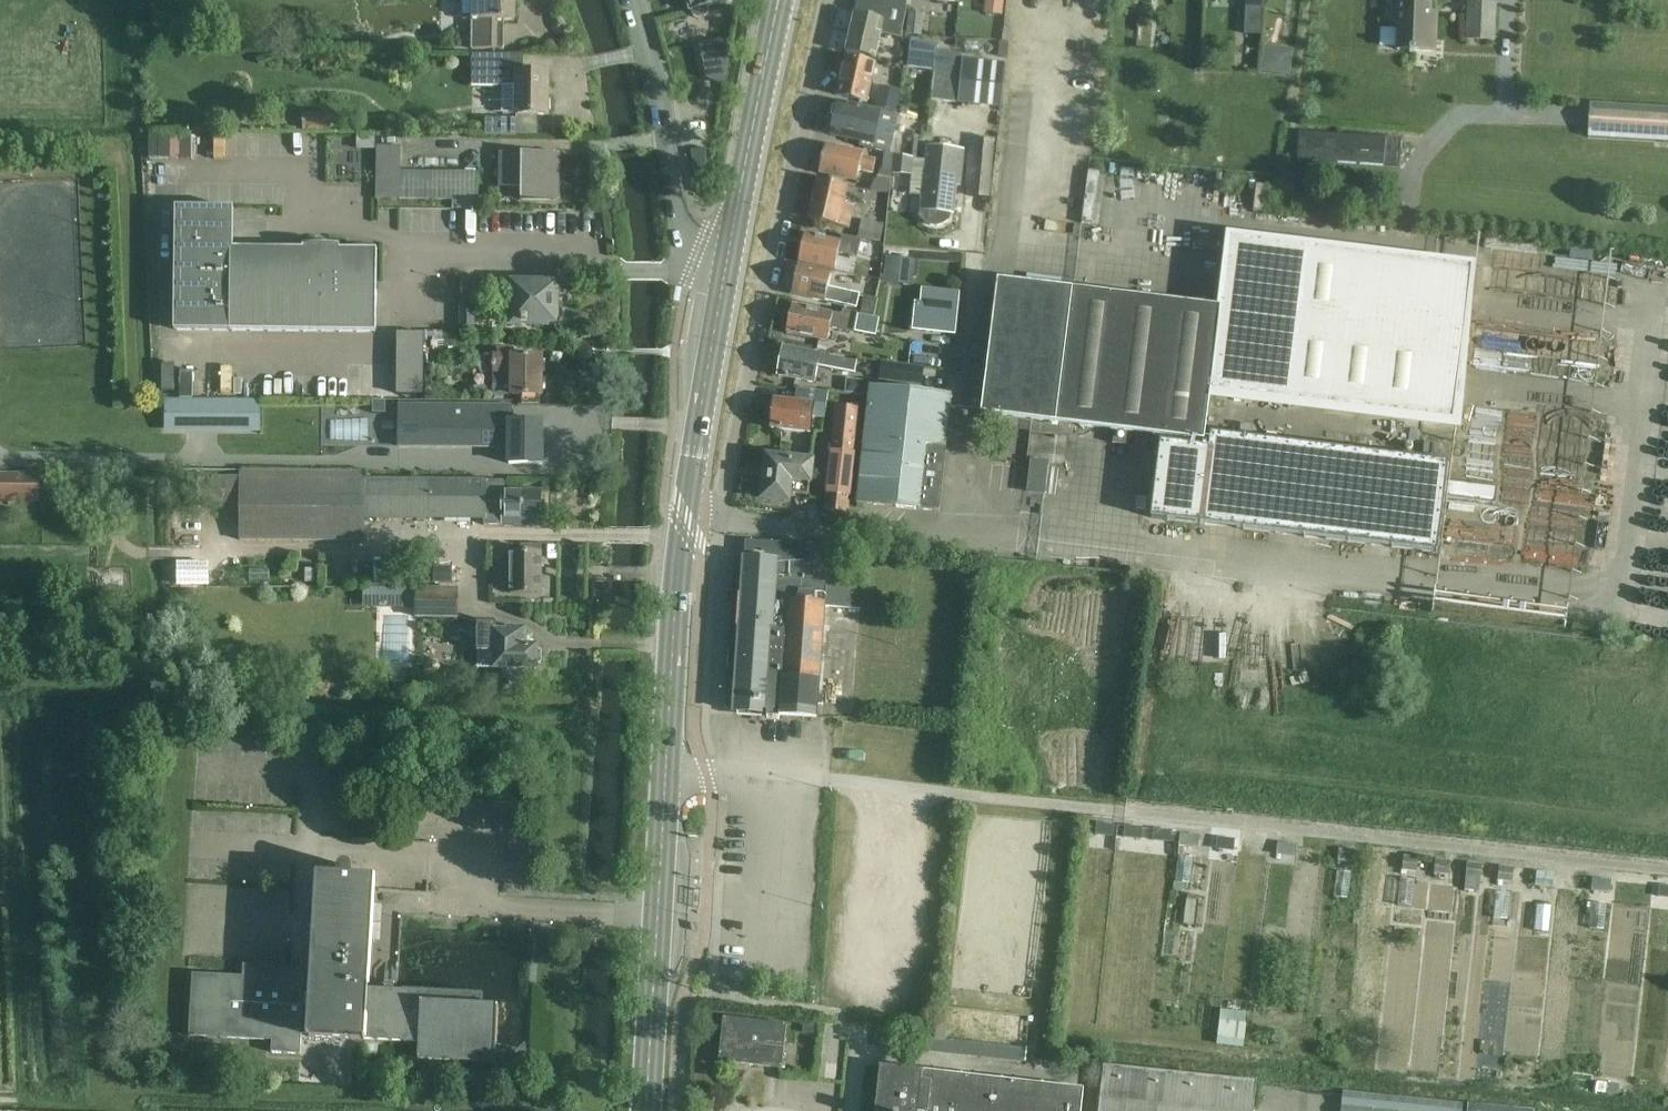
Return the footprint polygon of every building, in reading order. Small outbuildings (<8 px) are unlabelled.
[(461,21),(473,21),(472,50),(505,50),(506,21),(517,21),(517,0),(462,0),(462,15),(461,21)] [(734,0),(685,0),(688,14),(735,1),(734,0)] [(906,0),(857,0),(845,53),(874,59),(879,33),(905,39),(906,34),(901,33),(905,14),(906,0)] [(1003,0),(985,0),(983,12),(1002,15),(1003,0)] [(1393,1),(1391,22),(1398,23),(1398,30),(1396,48),(1396,49),(1414,50),(1414,52),(1416,52),(1416,50),(1433,51),(1435,24),(1429,24),(1430,4),(1393,1)] [(1470,3),(1468,39),(1494,40),(1496,4),(1470,3)] [(908,12),(906,35),(921,36),(923,13),(908,12)] [(907,62),(934,64),(936,51),(938,52),(939,43),(911,40),(907,62)] [(720,41),(699,46),(706,76),(725,86),(731,51),(720,41)] [(1262,46),(1259,72),(1288,76),(1289,76),(1292,50),(1291,49),(1262,46)] [(930,100),(955,103),(961,61),(961,60),(962,54),(938,52),(936,51),(934,64),(934,65),(930,100)] [(470,54),(470,75),(471,75),(471,85),(503,86),(502,112),(515,113),(515,115),(516,115),(516,119),(485,119),(485,135),(538,136),(538,116),(549,116),(550,73),(523,73),(523,55),(470,54)] [(844,58),(836,95),(867,102),(874,65),(844,58)] [(961,61),(957,103),(999,107),(1000,108),(1005,64),(961,60),(961,61)] [(879,86),(874,109),(883,111),(895,113),(899,96),(900,91),(879,86)] [(829,135),(859,142),(858,146),(871,149),(879,111),(837,101),(836,104),(832,106),(830,113),(833,116),(829,135)] [(1588,139),(1667,144),(1667,108),(1590,103),(1588,139)] [(331,114),(302,113),(301,130),(331,131),(331,114)] [(1297,162),(1399,169),(1401,138),(1301,132),(1297,162)] [(883,153),(882,169),(891,169),(890,174),(891,174),(911,176),(909,195),(920,196),(918,211),(918,217),(923,223),(929,226),(936,226),(943,225),(949,220),(949,214),(954,214),(956,187),(960,188),(964,150),(925,146),(926,136),(914,135),(911,158),(910,158),(908,157),(893,154),(883,153)] [(824,144),(818,175),(856,183),(858,172),(873,175),(876,160),(861,157),(862,153),(824,144)] [(376,147),(375,200),(451,201),(451,209),(461,209),(476,209),(477,172),(401,171),(401,147),(376,147)] [(706,148),(691,150),(698,193),(703,193),(706,148)] [(499,153),(499,187),(521,187),(521,201),(558,201),(559,154),(499,153)] [(815,179),(806,220),(849,229),(854,207),(844,205),(848,187),(815,179)] [(234,207),(175,206),(175,253),(175,286),(176,295),(176,332),(231,331),(378,332),(378,325),(378,251),(339,251),(339,246),(302,246),(302,251),(231,251),(234,207)] [(883,225),(861,220),(857,238),(879,243),(883,225)] [(804,234),(797,263),(834,271),(838,253),(855,256),(859,249),(857,248),(861,241),(841,237),(840,242),(804,234)] [(1210,248),(1223,250),(1224,237),(1212,235),(1210,248)] [(997,280),(980,414),(1059,424),(1113,431),(1112,444),(1127,446),(1128,433),(1204,442),(1210,392),(1453,422),(1473,267),(1229,236),(1220,308),(1073,289),(997,280)] [(886,256),(884,273),(913,277),(915,259),(886,256)] [(797,266),(790,294),(856,309),(859,295),(827,288),(830,274),(797,266)] [(555,325),(555,322),(558,322),(560,321),(562,320),(563,319),(564,318),(565,316),(566,315),(566,313),(566,312),(566,310),(565,309),(565,308),(564,307),(562,305),(561,304),(560,303),(557,303),(556,303),(556,284),(511,284),(511,325),(555,325)] [(830,328),(853,333),(873,336),(874,330),(876,318),(873,317),(877,299),(863,296),(860,314),(856,313),(842,311),(842,315),(833,314),(833,313),(791,305),(785,334),(827,343),(830,328)] [(914,301),(911,329),(954,334),(958,307),(920,302),(914,301)] [(397,333),(396,332),(395,394),(422,394),(423,333),(397,333)] [(443,332),(442,348),(456,349),(456,333),(443,332)] [(818,367),(855,374),(857,361),(820,354),(820,353),(782,346),(776,377),(814,385),(818,367)] [(492,395),(520,396),(521,396),(521,404),(539,405),(539,396),(541,396),(542,357),(512,357),(512,350),(496,350),(496,355),(492,355),(492,395)] [(881,362),(878,382),(921,387),(924,368),(881,362)] [(856,380),(854,393),(865,395),(867,382),(856,380)] [(855,504),(917,510),(920,515),(935,516),(938,514),(945,450),(946,450),(952,395),(868,386),(855,504)] [(773,398),(770,429),(809,434),(811,417),(825,419),(827,392),(796,388),(795,401),(773,398)] [(556,393),(546,393),(546,403),(556,403),(556,393)] [(164,405),(164,431),(260,432),(260,400),(164,399),(164,405)] [(386,399),(373,399),(372,402),(373,411),(386,411),(386,399)] [(401,439),(417,439),(417,450),(504,450),(504,460),(508,460),(508,464),(541,464),(542,423),(509,423),(509,421),(492,421),(492,405),(401,404),(401,439)] [(822,509),(848,512),(859,409),(835,406),(822,509)] [(1436,554),(1447,464),(1211,434),(1210,448),(1160,442),(1151,519),(1436,554)] [(761,499),(788,502),(789,493),(807,495),(808,482),(809,482),(812,461),(765,456),(761,499)] [(1045,495),(1049,463),(1031,461),(1027,493),(1045,495)] [(239,471),(239,477),(209,477),(209,504),(240,504),(239,541),(364,542),(364,518),(483,519),(483,526),(502,526),(502,527),(527,527),(527,523),(540,523),(540,491),(503,491),(503,481),(487,481),(364,480),(364,472),(239,471)] [(0,476),(0,502),(38,503),(38,476),(0,476)] [(127,484),(104,484),(104,493),(127,493),(127,484)] [(743,557),(733,712),(765,714),(765,716),(777,717),(778,714),(815,718),(816,706),(820,706),(821,697),(816,697),(823,607),(861,610),(863,564),(826,561),(827,547),(748,541),(747,558),(743,557)] [(508,553),(494,553),(494,566),(508,566),(507,592),(542,592),(542,556),(542,553),(520,553),(510,553),(508,553)] [(178,585),(206,585),(206,562),(178,562),(178,585)] [(415,603),(415,589),(362,589),(362,609),(415,609),(415,603)] [(457,589),(415,589),(415,603),(415,609),(415,618),(457,618),(457,589)] [(478,659),(493,666),(493,670),(502,670),(502,675),(509,682),(522,682),(530,675),(530,671),(536,671),(536,667),(541,663),(541,652),(536,650),(536,647),(525,646),(525,629),(506,629),(506,632),(496,632),(496,624),(477,624),(476,652),(478,652),(478,659)] [(423,662),(421,666),(422,669),(423,672),(426,675),(430,676),(433,675),(436,674),(438,671),(439,668),(439,664),(438,661),(435,659),(431,658),(428,658),(425,660),(423,662)] [(1096,822),(1095,833),(1112,835),(1114,824),(1096,822)] [(1125,825),(1123,836),(1140,838),(1141,827),(1125,825)] [(1153,828),(1152,839),(1170,841),(1171,830),(1153,828)] [(1198,836),(1181,835),(1180,847),(1197,848),(1198,836)] [(1217,837),(1216,848),(1231,849),(1232,839),(1217,837)] [(1277,842),(1275,855),(1277,855),(1291,857),(1295,857),(1297,843),(1277,842)] [(1356,852),(1339,850),(1338,862),(1351,864),(1355,864),(1356,852)] [(1193,858),(1179,857),(1176,883),(1191,884),(1193,858)] [(1418,858),(1403,857),(1401,871),(1416,873),(1418,858)] [(1450,862),(1434,860),(1433,875),(1448,876),(1450,862)] [(1481,865),(1466,864),(1464,879),(1480,880),(1481,865)] [(1513,869),(1498,867),(1497,882),(1512,883),(1513,869)] [(1350,873),(1335,871),(1333,897),(1347,899),(1350,873)] [(1553,875),(1536,873),(1534,885),(1551,887),(1553,875)] [(188,1037),(271,1041),(271,1053),(300,1055),(301,1032),(308,1032),(308,1038),(418,1044),(417,1060),(494,1065),(495,1046),(498,1007),(482,1006),(483,996),(396,990),(369,989),(374,891),(375,880),(318,876),(312,980),(304,979),(304,970),(243,966),(242,977),(192,974),(188,1037)] [(1593,880),(1592,890),(1610,892),(1611,879),(1593,878),(1593,880)] [(1414,881),(1399,879),(1397,905),(1411,907),(1414,881)] [(1657,894),(1667,896),(1667,886),(1659,884),(1657,894)] [(1510,894),(1495,893),(1492,918),(1507,920),(1510,894)] [(1606,905),(1592,903),(1589,929),(1604,931),(1606,905)] [(1550,907),(1536,905),(1533,931),(1547,933),(1550,907)] [(780,1069),(785,1025),(722,1018),(717,1062),(780,1069)] [(818,1035),(819,1024),(803,1022),(802,1033),(818,1035)] [(945,1039),(915,1036),(913,1052),(1024,1063),(1025,1054),(1026,1048),(945,1039)] [(1098,1110),(1243,1110),(1246,1083),(1103,1066),(1098,1110)] [(1082,1089),(922,1071),(922,1072),(880,1067),(875,1110),(1080,1110),(1082,1089)] [(1462,1104),(1343,1092),(1342,1098),(1341,1110),(1462,1110),(1462,1104)]
